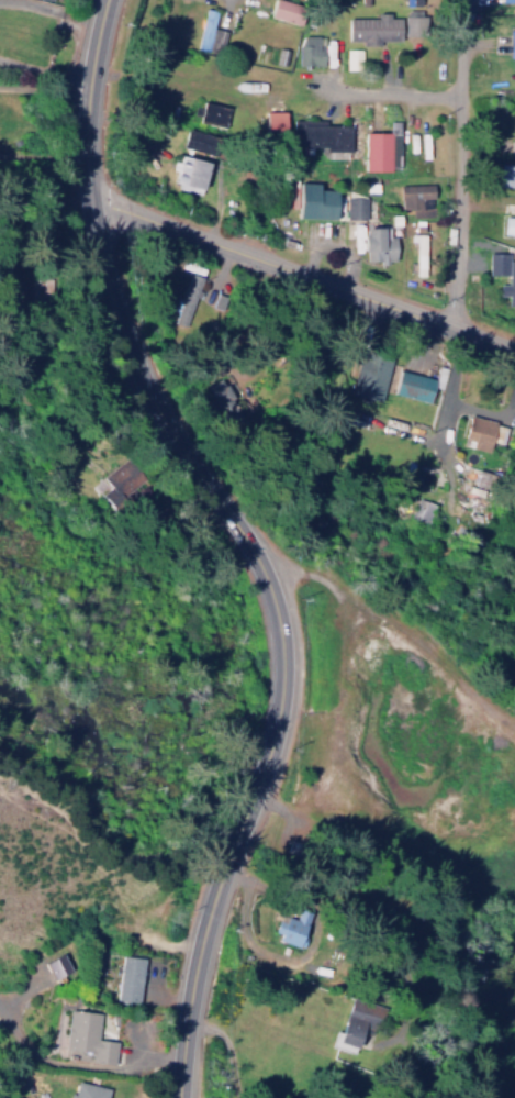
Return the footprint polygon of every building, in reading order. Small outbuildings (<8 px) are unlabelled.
[(267,10),(270,0),(296,0),(303,2),(299,20),(267,10)] [(203,2),(215,5),(206,45),(194,43),(203,2)] [(347,13),(376,13),(376,8),(388,8),(388,13),(400,13),(400,36),(380,36),(380,41),(360,41),(360,36),(347,36),(347,13)] [(506,24),(514,24),(514,52),(505,52),(506,24)] [(296,65),(332,66),(332,41),(322,41),(322,36),(297,35),(296,65)] [(200,97),(226,103),(222,122),(195,115),(200,97)] [(262,107),(281,107),(281,131),(262,131),(262,107)] [(290,140),(290,115),(323,115),(323,120),(347,121),(347,145),(324,144),(324,140),(290,140)] [(363,127),(387,127),(387,117),(398,117),(396,162),(388,160),(388,166),(361,166),(360,174),(346,174),(347,154),(362,154),(363,127)] [(183,123),(216,132),(211,151),(178,141),(183,123)] [(205,158),(198,189),(173,184),(175,178),(170,177),(173,166),(169,165),(171,155),(176,156),(178,151),(205,158)] [(500,164),(499,187),(514,187),(514,164),(500,164)] [(398,180),(432,179),(432,210),(410,211),(410,202),(401,202),(401,195),(398,195),(398,180)] [(337,219),(338,190),(319,190),(319,183),(300,183),(299,218),(337,219)] [(364,198),(344,197),(343,219),(363,220),(364,198)] [(503,198),(514,199),(514,230),(501,229),(503,198)] [(395,261),(394,237),(386,237),(386,227),(363,227),(364,262),(395,261)] [(424,230),(424,273),(414,273),(414,237),(408,237),(408,230),(424,230)] [(506,256),(514,256),(514,300),(506,300),(506,291),(497,291),(497,279),(506,279),(506,270),(486,270),(488,248),(506,248),(506,256)] [(203,276),(185,271),(170,323),(188,328),(203,276)] [(388,356),(358,351),(352,394),(381,399),(388,356)] [(395,368),(389,393),(428,402),(432,387),(438,388),(440,379),(395,368)] [(463,441),(492,446),(496,420),(468,415),(463,441)] [(128,491),(142,471),(120,456),(106,476),(128,491)] [(407,518),(425,524),(432,503),(415,496),(407,518)] [(295,918),(283,915),(280,927),(278,927),(275,940),(302,946),(309,913),(297,910),(295,918)] [(51,981),(69,973),(61,953),(42,961),(51,981)] [(116,999),(140,1000),(142,957),(118,955),(116,999)] [(383,1006),(351,999),(341,1038),(333,1036),(330,1047),(359,1053),(366,1026),(377,1029),(383,1006)] [(98,1012),(67,1009),(64,1049),(89,1051),(89,1062),(114,1063),(115,1040),(97,1039),(98,1012)] [(73,1080),(69,1097),(105,1097),(108,1087),(73,1080)]
